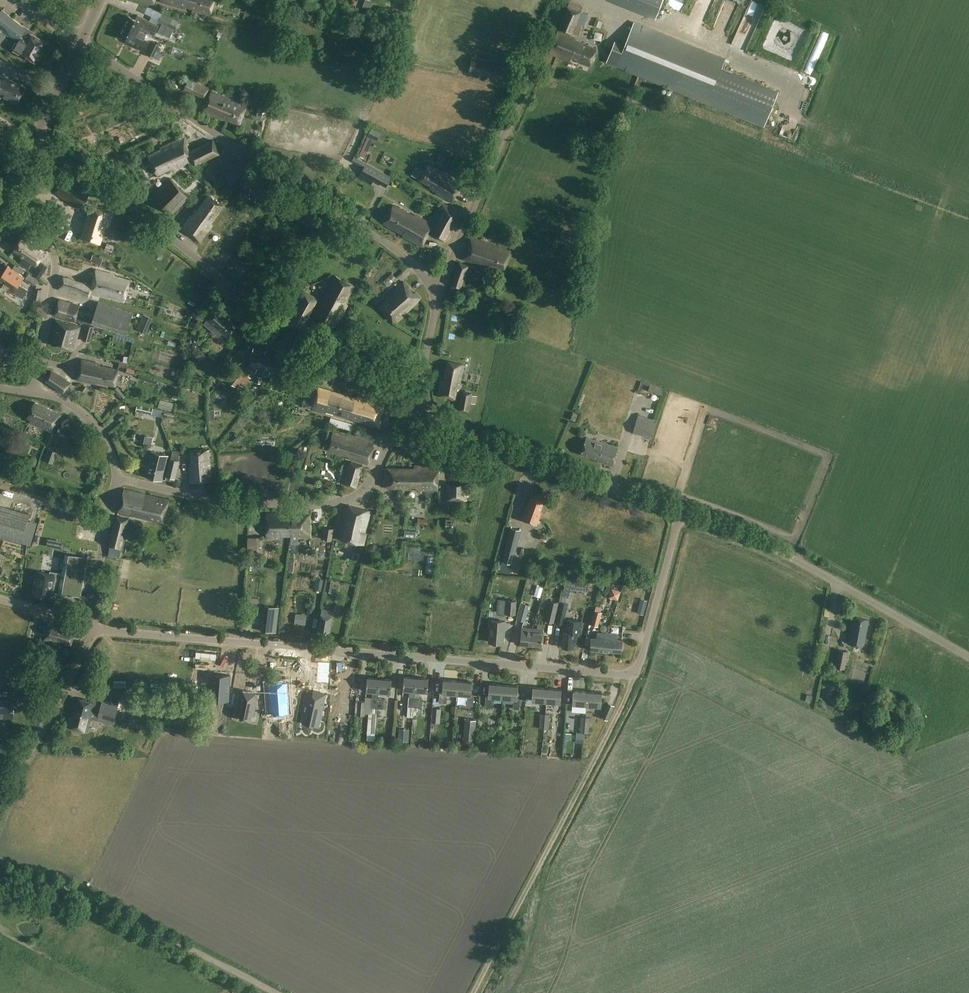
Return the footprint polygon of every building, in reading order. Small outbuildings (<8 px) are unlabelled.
[(159,0),(185,9),(186,6),(211,14),(215,0),(159,0)] [(655,19),(663,0),(609,0),(655,19)] [(693,14),(701,17),(706,3),(698,0),(693,14)] [(738,11),(743,0),(733,0),(729,7),(738,11)] [(583,7),(570,3),(560,29),(580,36),(584,26),(577,24),(583,7)] [(667,14),(670,7),(662,4),(659,11),(667,14)] [(753,35),(764,9),(753,4),(742,31),(753,35)] [(2,10),(0,13),(0,28),(17,42),(21,37),(22,37),(15,50),(36,62),(38,58),(39,59),(43,52),(42,51),(42,50),(46,42),(32,34),(33,32),(26,29),(27,29),(2,10)] [(579,24),(586,27),(591,15),(583,12),(579,24)] [(138,32),(139,30),(141,27),(155,33),(159,25),(138,15),(136,19),(128,16),(124,25),(138,32)] [(170,34),(174,24),(165,20),(160,30),(170,34)] [(634,22),(625,45),(615,41),(606,63),(764,126),(779,90),(722,68),(726,59),(634,22)] [(147,33),(139,30),(138,32),(124,25),(119,35),(128,39),(127,42),(145,51),(149,42),(144,40),(147,33)] [(832,39),(834,34),(825,30),(823,36),(832,39)] [(575,38),(558,31),(550,53),(570,61),(572,58),(591,65),(597,49),(574,40),(575,38)] [(160,44),(154,41),(148,53),(154,57),(160,44)] [(499,62),(473,56),(469,72),(496,78),(499,62)] [(813,75),(816,66),(810,64),(807,74),(813,75)] [(1,98),(3,95),(18,103),(26,87),(0,75),(0,98),(1,98)] [(209,87),(189,78),(185,88),(205,97),(209,87)] [(234,100),(211,91),(203,111),(222,119),(223,117),(239,124),(246,107),(233,102),(234,100)] [(187,129),(193,140),(200,137),(194,126),(187,129)] [(189,144),(185,136),(161,148),(161,149),(149,155),(158,174),(172,167),(173,169),(193,160),(195,164),(219,153),(213,141),(190,151),(186,146),(189,144)] [(356,156),(351,165),(376,178),(381,169),(356,156)] [(242,162),(224,178),(233,187),(250,171),(242,162)] [(462,183),(442,171),(441,172),(428,164),(421,179),(432,185),(431,188),(436,191),(436,193),(453,202),(462,183)] [(185,193),(170,178),(153,195),(168,210),(185,193)] [(87,197),(64,180),(56,192),(78,209),(87,197)] [(224,205),(209,194),(197,211),(195,209),(181,229),(187,233),(189,231),(195,235),(193,238),(200,243),(213,225),(211,223),(224,205)] [(459,212),(442,203),(436,215),(440,217),(432,234),(445,240),(459,212)] [(113,213),(88,205),(86,212),(89,214),(81,238),(100,243),(105,225),(108,226),(113,213)] [(414,216),(394,205),(384,223),(404,234),(404,236),(422,246),(430,233),(431,233),(435,226),(415,215),(414,216)] [(44,254),(39,250),(41,246),(24,235),(13,250),(36,266),(44,254)] [(511,251),(470,237),(463,258),(483,265),(484,263),(505,270),(511,251)] [(473,267),(460,262),(452,286),(461,289),(462,284),(467,286),(473,267)] [(42,263),(34,275),(41,279),(49,267),(42,263)] [(8,266),(0,277),(0,284),(1,285),(0,287),(0,290),(5,293),(8,289),(22,298),(28,290),(19,284),(24,277),(8,266)] [(115,275),(97,269),(91,293),(125,302),(130,280),(115,276),(115,275)] [(90,286),(62,276),(58,289),(79,295),(79,294),(87,296),(90,286)] [(354,285),(336,276),(326,296),(324,296),(313,315),(334,327),(347,305),(344,303),(354,285)] [(410,287),(404,281),(389,295),(390,297),(380,307),(392,321),(404,310),(407,312),(421,298),(415,293),(413,293),(409,289),(410,287)] [(318,299),(302,290),(295,301),(300,304),(289,324),(301,330),(318,299)] [(79,306),(60,300),(55,315),(75,321),(75,319),(79,320),(82,308),(79,307),(79,306)] [(133,313),(99,302),(93,322),(127,333),(133,313)] [(229,317),(217,308),(204,324),(220,338),(224,333),(227,336),(236,326),(227,319),(229,317)] [(152,318),(143,315),(135,335),(144,338),(152,318)] [(80,326),(56,320),(54,327),(57,328),(53,345),(74,350),(80,326)] [(94,342),(97,327),(92,326),(89,341),(94,342)] [(29,339),(20,333),(15,340),(24,346),(29,339)] [(120,334),(118,340),(132,345),(134,339),(120,334)] [(257,368),(256,373),(268,376),(269,373),(274,374),(278,358),(263,354),(264,351),(254,348),(253,352),(251,351),(247,366),(257,368)] [(102,364),(82,359),(78,378),(92,382),(93,379),(114,385),(118,370),(102,366),(102,364)] [(464,365),(449,362),(445,380),(442,379),(438,396),(445,397),(446,396),(452,398),(451,399),(458,400),(461,385),(460,385),(464,365)] [(238,365),(227,379),(237,387),(240,384),(243,387),(251,378),(247,375),(249,373),(238,365)] [(71,382),(52,369),(44,381),(64,394),(71,382)] [(356,398),(310,385),(304,406),(326,412),(326,411),(353,418),(353,420),(379,428),(382,420),(379,418),(380,412),(383,413),(385,404),(357,396),(356,398)] [(473,392),(462,390),(458,410),(469,412),(473,392)] [(34,402),(30,411),(42,416),(42,415),(56,421),(59,414),(34,402)] [(51,431),(56,421),(42,415),(42,416),(30,411),(27,417),(30,418),(29,421),(51,431)] [(657,420),(639,415),(633,433),(652,438),(657,420)] [(377,435),(358,428),(355,436),(375,441),(377,435)] [(374,444),(333,432),(328,450),(346,454),(345,458),(368,464),(374,444)] [(618,448),(587,438),(581,454),(598,460),(598,462),(612,467),(618,448)] [(56,451),(48,448),(44,460),(53,462),(56,451)] [(210,464),(209,449),(191,451),(193,466),(190,466),(191,482),(211,481),(210,464)] [(168,455),(151,451),(146,475),(163,479),(168,455)] [(179,460),(171,458),(166,480),(174,481),(179,460)] [(363,465),(351,461),(344,482),(355,487),(363,465)] [(439,466),(415,466),(414,468),(386,468),(384,485),(388,486),(388,488),(416,489),(416,490),(438,491),(439,466)] [(468,484),(446,484),(446,501),(467,502),(468,484)] [(170,500),(125,489),(119,514),(144,520),(145,518),(164,522),(170,500)] [(546,498),(532,494),(528,507),(527,507),(522,520),(537,525),(542,512),(541,512),(546,498)] [(0,505),(0,537),(21,543),(30,514),(0,505)] [(371,511),(347,505),(342,528),(341,528),(339,539),(364,545),(367,533),(365,533),(371,511)] [(291,516),(291,515),(280,515),(280,513),(267,513),(267,538),(274,537),(280,537),(280,536),(291,536),(291,516)] [(291,515),(291,516),(291,536),(291,542),(299,542),(299,536),(303,536),(303,537),(311,537),(311,516),(291,516),(291,515)] [(129,519),(116,516),(109,546),(121,549),(129,519)] [(521,530),(511,527),(499,572),(510,575),(521,530)] [(260,551),(260,537),(248,537),(248,551),(260,551)] [(39,572),(35,593),(50,597),(52,589),(58,591),(58,593),(67,594),(69,579),(82,582),(87,557),(65,553),(61,574),(50,571),(50,574),(39,572)] [(517,600),(507,600),(506,614),(516,615),(517,600)] [(559,602),(550,600),(545,620),(554,622),(559,602)] [(569,603),(561,601),(556,623),(564,625),(569,603)] [(530,606),(522,603),(517,619),(525,622),(530,606)] [(596,613),(592,628),(599,630),(603,615),(596,613)] [(869,619),(856,617),(855,622),(852,622),(847,644),(864,647),(869,623),(868,623),(869,619)] [(582,621),(569,619),(568,627),(564,627),(563,647),(574,648),(575,642),(577,642),(578,633),(581,634),(582,621)] [(506,621),(490,620),(489,628),(490,629),(489,642),(504,643),(506,621)] [(68,627),(49,622),(43,640),(70,648),(76,628),(69,626),(68,627)] [(533,628),(531,645),(542,646),(544,624),(538,624),(538,629),(533,628)] [(531,645),(533,628),(522,627),(521,644),(531,645)] [(591,649),(606,651),(608,634),(598,633),(597,638),(592,638),(591,649)] [(608,634),(606,651),(622,652),(622,640),(617,640),(618,634),(608,634)] [(848,651),(838,649),(835,668),(845,669),(848,651)] [(37,653),(26,650),(22,662),(33,666),(37,653)] [(306,660),(293,660),(293,657),(277,658),(278,671),(306,670),(306,660)] [(316,671),(316,662),(307,662),(307,671),(316,671)] [(416,691),(417,677),(405,676),(403,690),(410,690),(409,707),(414,707),(415,697),(416,691)] [(379,698),(379,692),(380,678),(368,677),(367,691),(373,691),(372,707),(378,708),(379,698)] [(417,677),(416,691),(428,692),(429,678),(417,677)] [(392,679),(380,678),(379,692),(391,693),(392,679)] [(457,694),(458,681),(444,680),(443,693),(440,692),(439,703),(445,703),(447,703),(448,700),(446,700),(446,693),(457,694)] [(473,682),(458,681),(457,694),(468,695),(467,705),(473,705),(474,695),(472,695),(473,682)] [(287,683),(269,684),(271,711),(277,711),(277,713),(289,712),(287,683)] [(492,697),(503,698),(504,685),(490,683),(489,696),(486,696),(485,706),(492,707),(492,706),(493,707),(494,704),(492,703),(492,697)] [(519,686),(504,685),(503,698),(514,699),(513,709),(520,709),(520,699),(518,699),(519,686)] [(532,701),(547,702),(548,688),(533,687),(532,701)] [(562,689),(548,688),(547,702),(561,703),(562,689)] [(241,690),(236,715),(241,716),(240,719),(250,721),(252,709),(255,710),(259,693),(241,690)] [(573,704),(587,705),(588,692),(574,690),(573,704)] [(305,712),(302,723),(313,726),(315,720),(320,721),(326,694),(314,692),(314,695),(308,694),(303,712),(305,712)] [(602,693),(588,692),(587,705),(601,706),(602,693)] [(120,702),(103,698),(99,713),(94,712),(96,703),(79,698),(74,718),(71,717),(68,725),(88,731),(92,718),(113,724),(120,702)] [(13,717),(14,701),(0,701),(0,716),(13,717)] [(358,715),(359,701),(350,701),(350,705),(352,705),(351,715),(358,715)] [(615,705),(608,702),(602,718),(608,720),(615,705)] [(535,722),(536,705),(527,705),(527,722),(535,722)] [(441,708),(433,708),(432,722),(440,723),(441,708)] [(468,720),(468,734),(476,734),(477,720),(468,720)] [(577,732),(576,743),(583,743),(584,733),(577,732)]
